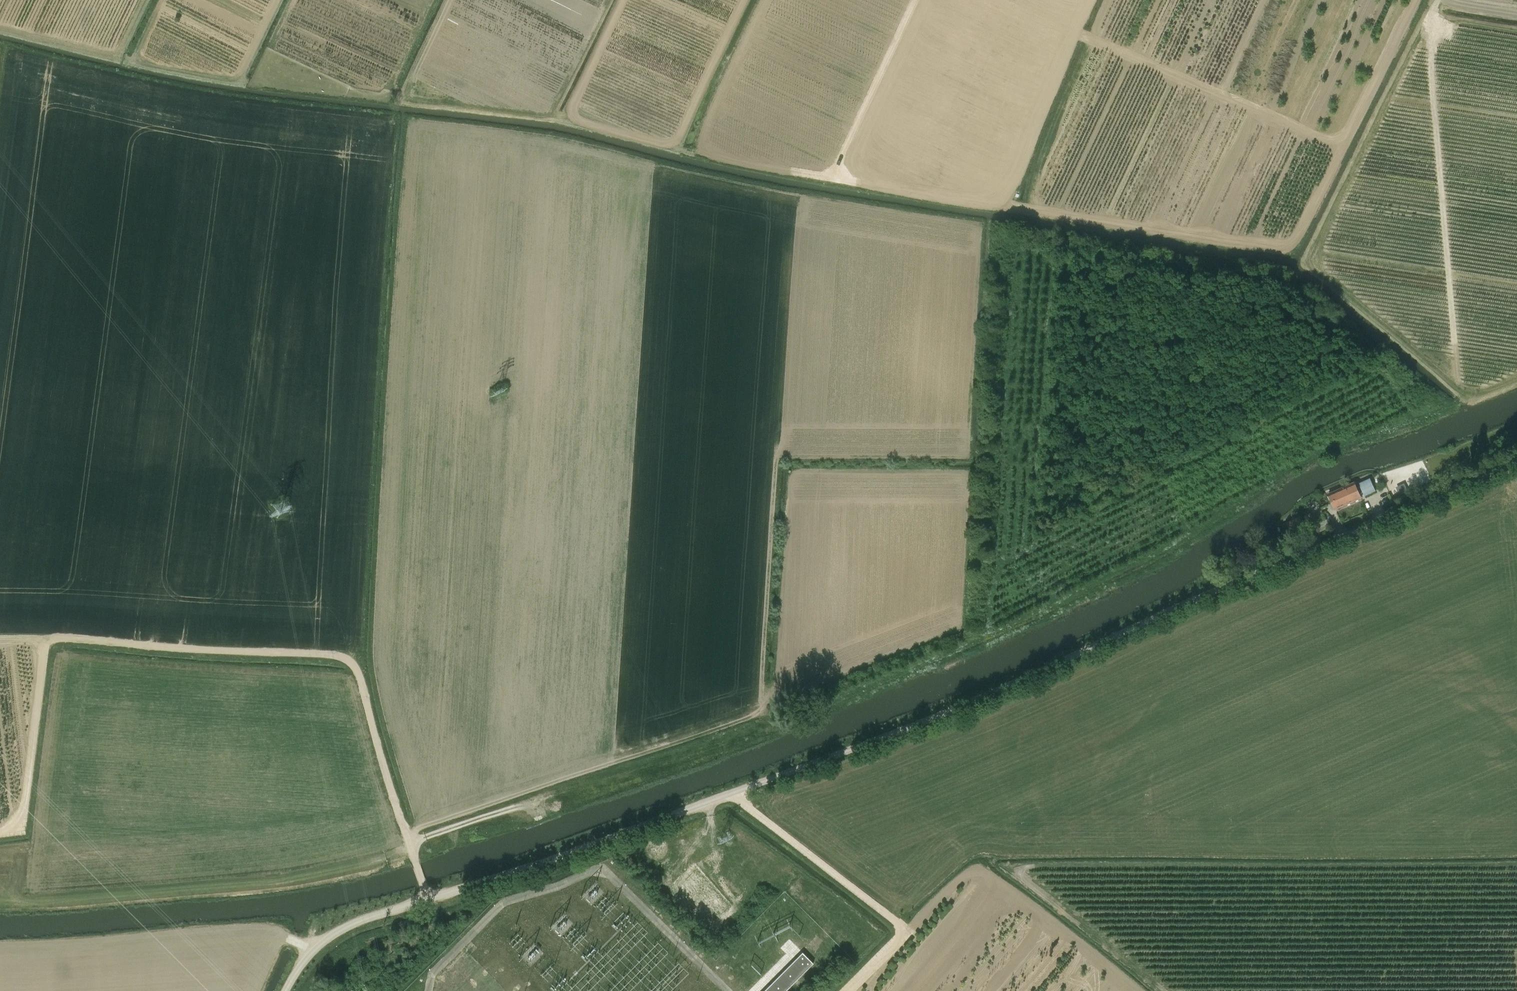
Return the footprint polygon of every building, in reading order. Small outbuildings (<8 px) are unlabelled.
[(1364,496),(1375,490),(1369,477),(1358,483),(1364,496)] [(1328,494),(1335,509),(1361,498),(1354,482),(1328,494)] [(1404,483),(1396,487),(1399,495),(1408,491),(1404,483)] [(1285,522),(1289,530),(1303,524),(1300,516),(1285,522)] [(1327,520),(1315,525),(1318,532),(1330,527),(1327,520)] [(802,953),(764,990),(787,990),(813,964),(802,953)]
